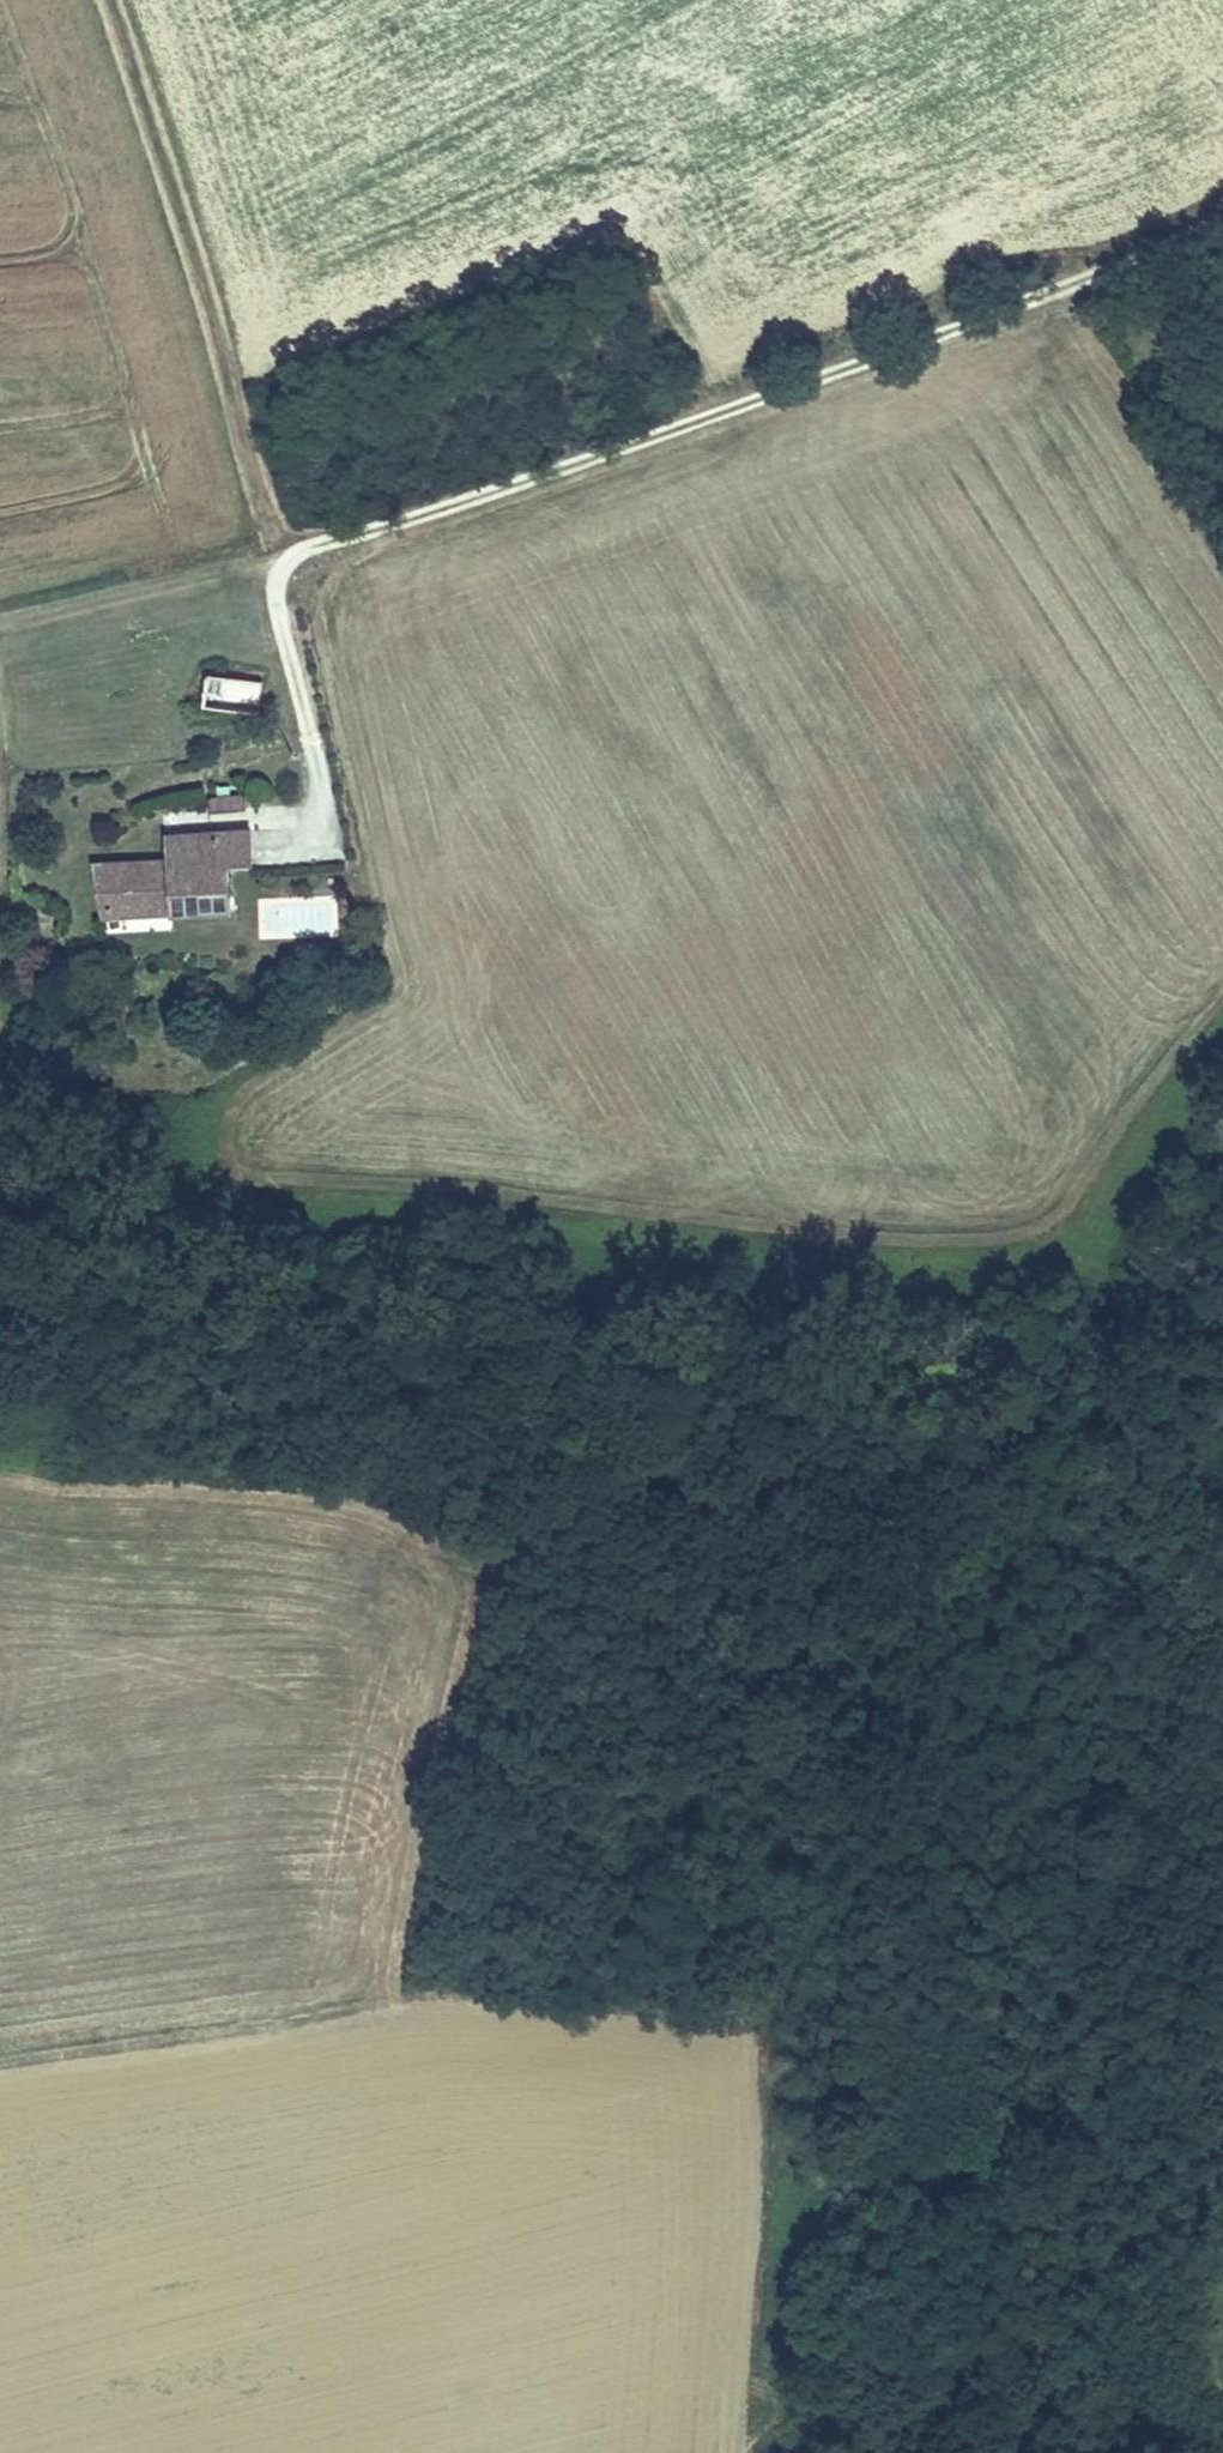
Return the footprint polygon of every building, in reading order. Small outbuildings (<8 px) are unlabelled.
[(256,679),(202,676),(203,704),(256,707),(256,679)] [(188,774),(160,777),(163,807),(239,802),(237,788),(190,790),(188,774)] [(96,878),(84,879),(88,918),(235,907),(231,860),(256,859),(253,824),(148,829),(149,848),(94,850),(96,878)] [(323,904),(259,905),(260,931),(323,929),(323,904)]
